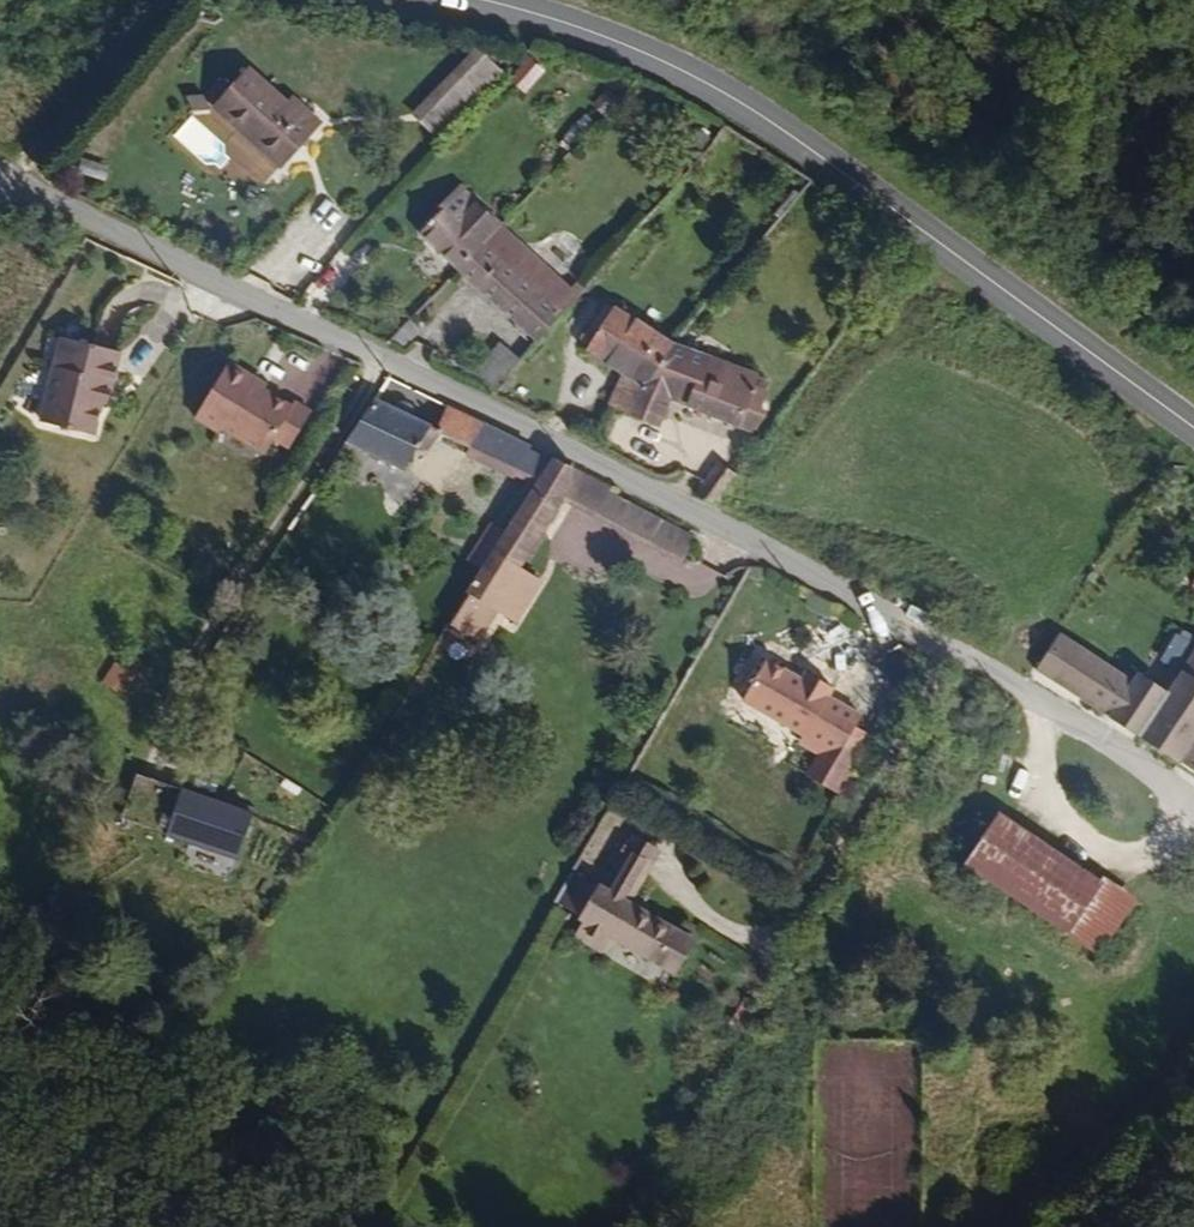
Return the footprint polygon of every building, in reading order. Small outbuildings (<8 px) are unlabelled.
[(449,114),(511,48),(494,29),(431,95),(449,114)] [(271,157),(317,113),(292,88),(284,96),(244,58),(207,97),(271,157)] [(527,94),(545,77),(529,60),(511,78),(527,94)] [(449,114),(431,95),(418,108),(436,127),(449,114)] [(214,164),(226,142),(192,124),(180,145),(214,164)] [(489,235),(455,203),(440,216),(475,250),(489,235)] [(440,216),(435,210),(412,234),(453,273),(475,250),(440,216)] [(518,246),(498,226),(489,235),(475,250),(496,269),(518,246)] [(531,300),(551,276),(518,246),(496,269),(531,300)] [(496,269),(475,250),(453,273),(528,343),(569,299),(572,296),(551,276),(531,300),(496,269)] [(594,293),(583,285),(572,296),(569,299),(579,309),(594,293)] [(615,411),(666,355),(623,318),(602,344),(593,336),(582,349),(618,378),(598,403),(605,408),(615,411)] [(93,434),(116,352),(65,338),(42,421),(93,434)] [(500,342),(476,374),(497,389),(520,358),(500,342)] [(750,408),(666,355),(615,411),(605,408),(581,437),(633,462),(652,446),(667,402),(728,442),(695,490),(706,496),(755,437),(747,431),(753,421),(746,417),(750,408)] [(270,453),(293,413),(274,402),(265,405),(231,384),(230,376),(206,365),(174,424),(203,442),(210,437),(250,460),(259,446),(270,453)] [(397,478),(424,435),(363,400),(336,442),(397,478)] [(451,453),(467,429),(437,415),(428,430),(440,439),(434,447),(439,452),(426,475),(434,480),(451,453)] [(525,493),(542,463),(467,429),(451,453),(525,493)] [(509,629),(532,587),(518,579),(561,507),(590,521),(603,494),(542,463),(525,493),(429,648),(460,667),(490,619),(509,629)] [(412,506),(422,484),(407,477),(396,499),(412,506)] [(669,560),(685,535),(603,494),(590,521),(669,560)] [(680,566),(693,539),(685,535),(669,560),(680,566)] [(1127,683),(1130,679),(1057,633),(1033,667),(1108,713),(1127,683)] [(1193,651),(1193,643),(1179,633),(1161,662),(1180,673),(1193,651)] [(852,708),(820,688),(824,681),(798,665),(793,672),(762,648),(733,688),(812,738),(827,748),(844,721),(852,708)] [(1193,740),(1193,657),(1168,695),(1136,741),(1193,778),(1193,748),(1190,746),(1193,740)] [(115,661),(101,682),(124,697),(138,676),(115,661)] [(1136,741),(1168,695),(1136,672),(1130,679),(1127,683),(1108,713),(1104,719),(1136,741)] [(837,767),(861,730),(844,721),(827,748),(812,738),(794,767),(809,776),(822,757),(837,767)] [(825,786),(837,767),(822,757),(809,776),(825,786)] [(125,818),(161,827),(172,784),(136,775),(125,818)] [(250,813),(182,790),(168,833),(236,856),(250,813)] [(1132,898),(997,810),(963,863),(1097,951),(1132,898)] [(638,882),(655,856),(632,841),(615,867),(638,882)] [(621,907),(638,882),(615,867),(598,891),(593,888),(571,919),(575,923),(564,939),(588,955),(601,939),(643,968),(664,937),(621,907)] [(660,980),(680,948),(664,937),(643,968),(660,980)]
